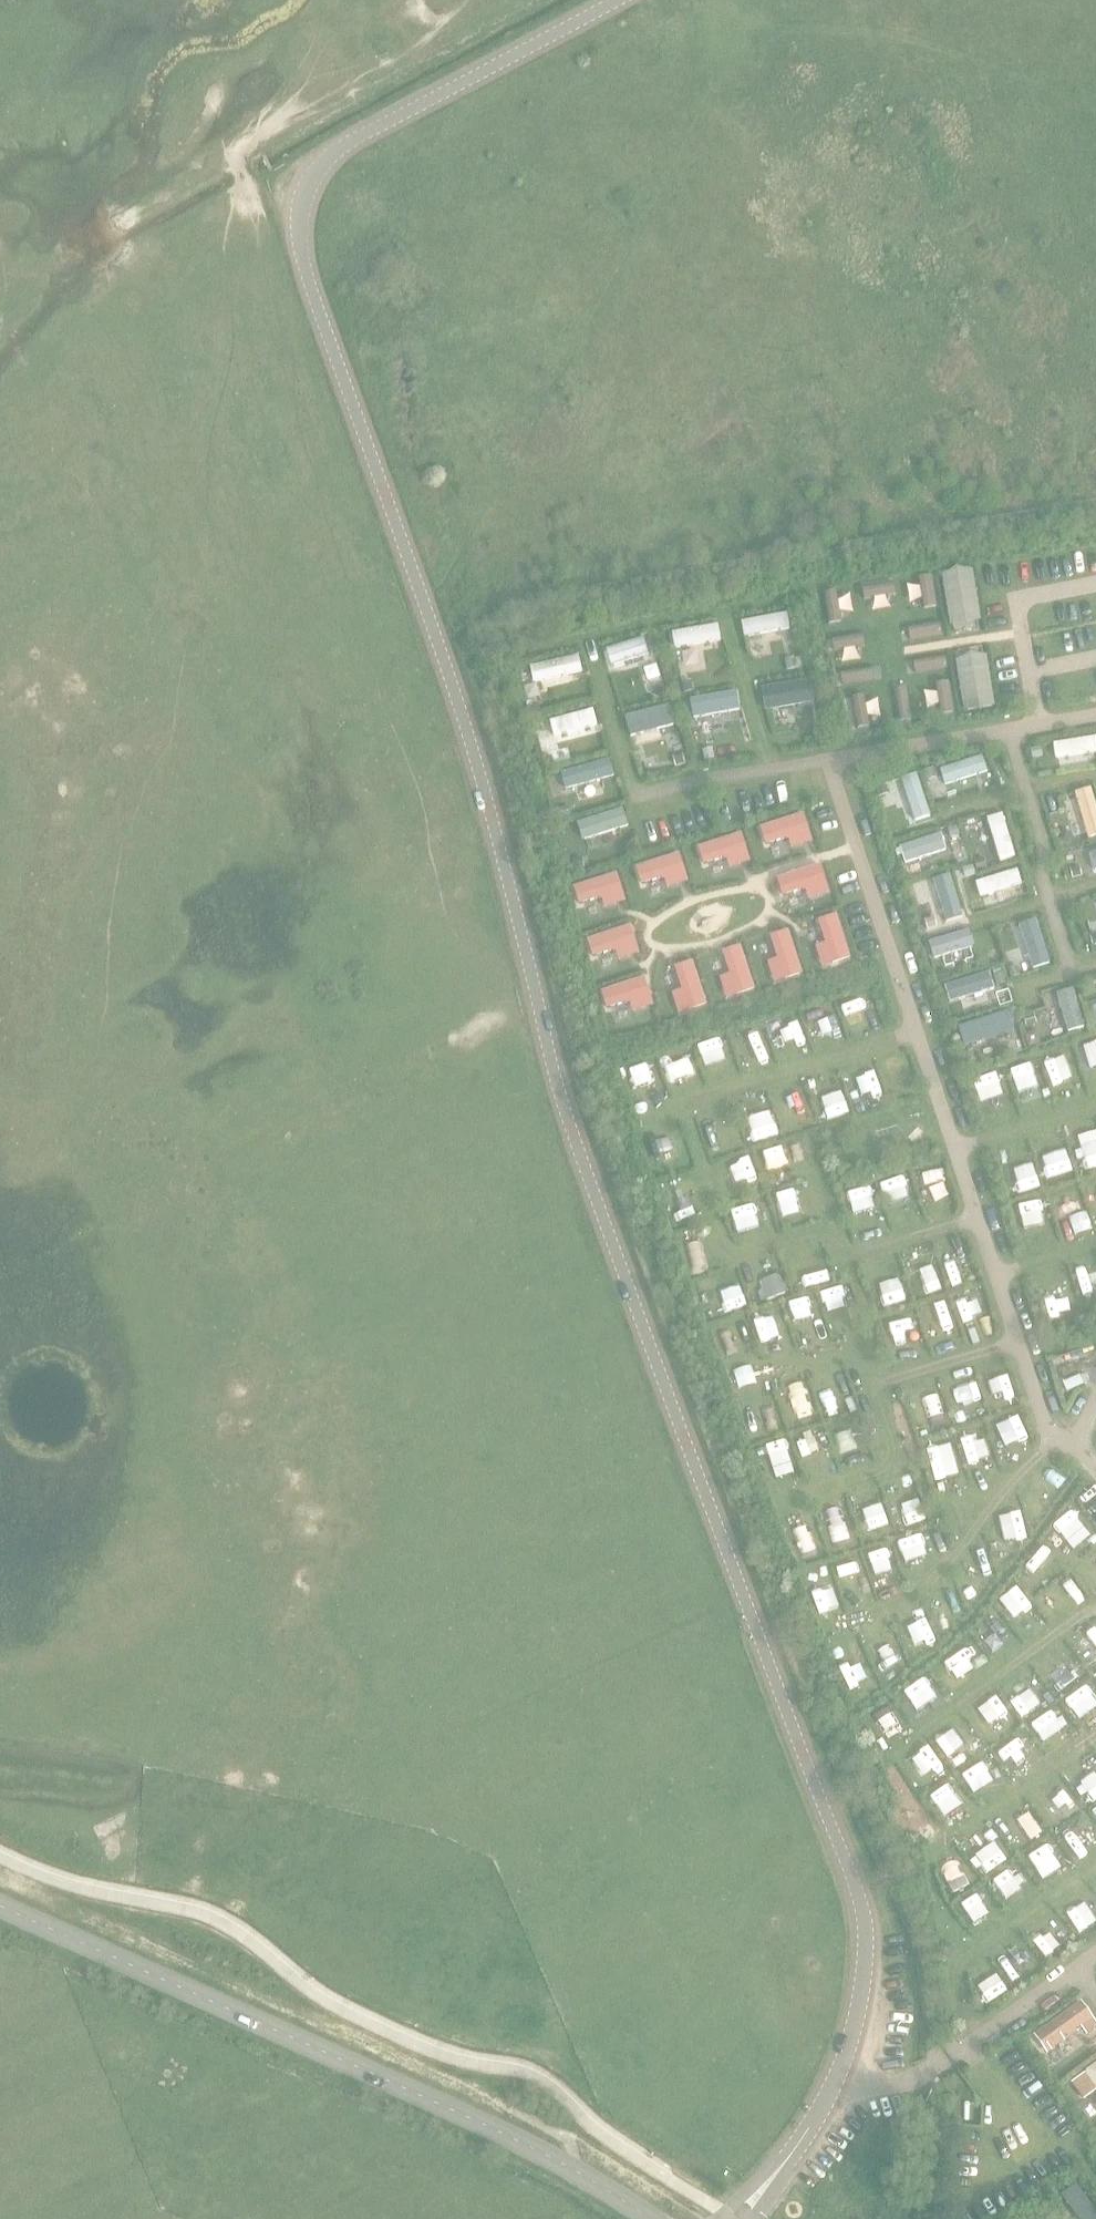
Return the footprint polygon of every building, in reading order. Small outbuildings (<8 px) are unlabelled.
[(790,628),(787,613),(741,621),(744,637),(790,628)] [(675,648),(720,640),(717,624),(672,632),(675,648)] [(611,666),(649,654),(644,638),(606,650),(611,666)] [(533,682),(582,671),(578,655),(530,666),(533,682)] [(807,694),(805,680),(762,687),(765,701),(807,694)] [(739,708),(737,692),(693,700),(696,716),(739,708)] [(670,721),(665,706),(626,718),(630,733),(670,721)] [(597,724),(593,709),(549,721),(553,736),(597,724)] [(1095,737),(1053,743),(1055,757),(1095,751),(1095,740),(1095,737)] [(945,784),(987,771),(982,756),(940,769),(945,784)] [(614,777),(610,760),(560,772),(565,789),(614,777)] [(930,816),(916,773),(900,778),(915,821),(930,816)] [(1090,788),(1074,792),(1088,838),(1095,835),(1095,807),(1090,788)] [(628,826),(622,809),(577,823),(582,840),(628,826)] [(1015,857),(1002,813),(986,818),(1000,861),(1015,857)] [(1070,850),(1073,865),(1095,861),(1095,845),(1070,850)] [(979,896),(1021,883),(1016,869),(975,882),(979,896)] [(962,916),(949,876),(934,881),(947,921),(962,916)] [(1049,963),(1035,919),(1020,924),(1033,968),(1049,963)] [(969,929),(928,942),(933,959),(974,946),(969,929)] [(989,973),(951,984),(955,996),(978,989),(979,993),(986,991),(985,987),(992,985),(989,973)] [(968,1041),(1010,1027),(1006,1013),(964,1026),(968,1041)] [(1040,1040),(1081,1028),(1077,1014),(1036,1027),(1040,1040)]
